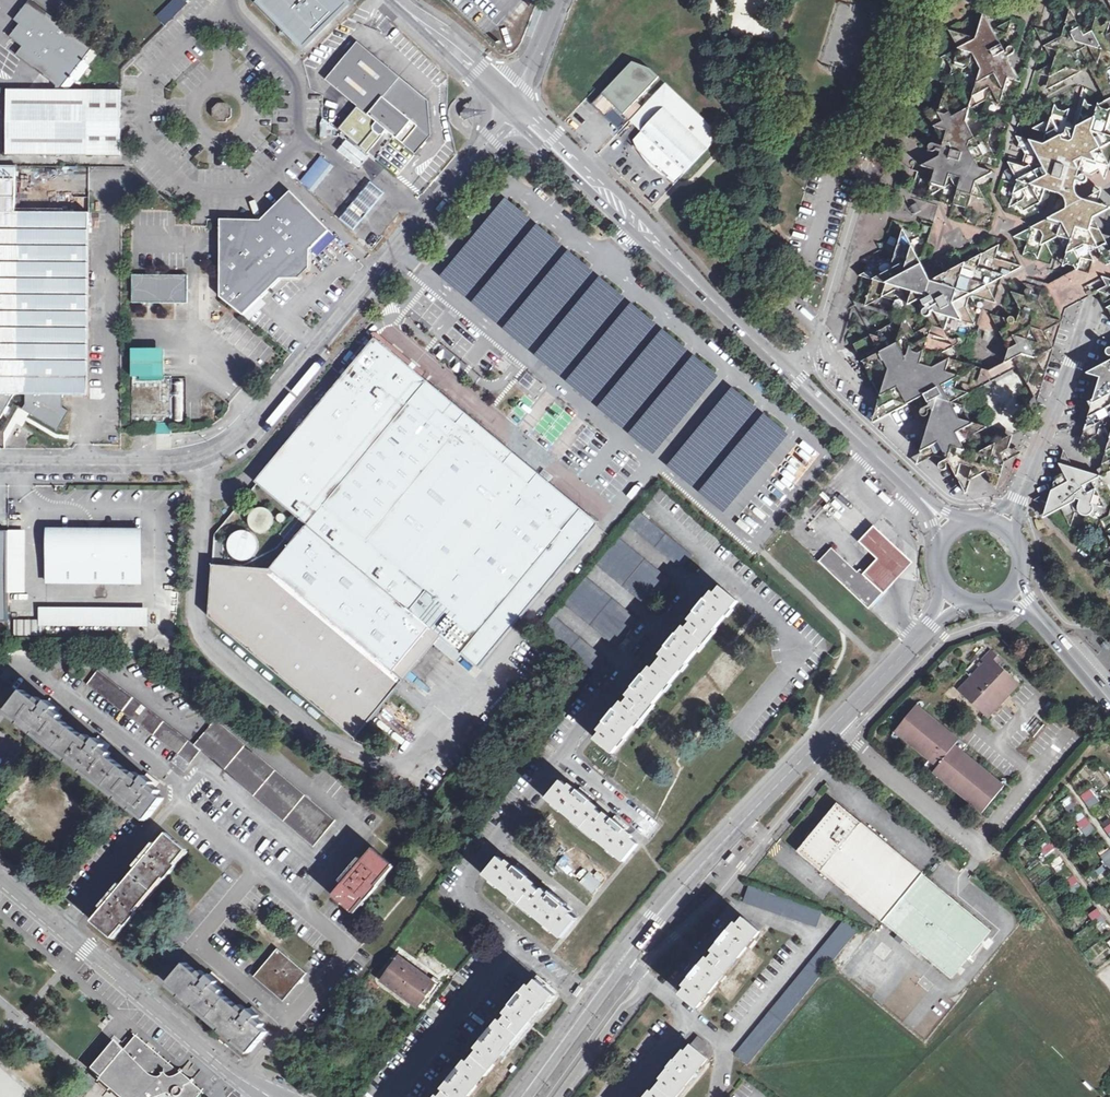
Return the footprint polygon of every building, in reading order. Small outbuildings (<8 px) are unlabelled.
[(33,0),(28,0),(14,18),(21,21),(11,35),(23,45),(18,51),(56,82),(56,89),(60,89),(93,46),(33,0)] [(348,0),(260,0),(259,1),(304,46),(349,1),(348,0)] [(1108,24),(1102,26),(1098,18),(1080,27),(1071,10),(1063,35),(1048,31),(1044,44),(1055,63),(1041,71),(1043,75),(1051,77),(1049,84),(1051,88),(1107,58),(1099,41),(1108,36),(1109,28),(1108,24)] [(987,17),(983,15),(976,38),(954,31),(952,37),(959,48),(946,56),(953,70),(951,75),(969,68),(978,82),(973,96),(1009,107),(1011,101),(1005,90),(1013,64),(1009,57),(1014,54),(1015,53),(1015,51),(1014,49),(1011,48),(1009,48),(1008,50),(1008,52),(1007,52),(1004,48),(1012,19),(994,29),(987,17)] [(430,98),(358,39),(327,77),(378,119),(374,123),(375,128),(380,133),(385,132),(388,127),(416,151),(432,133),(430,98)] [(612,122),(654,78),(646,70),(627,64),(591,104),(612,122)] [(720,133),(664,81),(629,119),(640,129),(630,140),(674,181),(720,133)] [(60,89),(7,88),(7,153),(121,154),(122,89),(60,89)] [(967,122),(971,107),(962,113),(951,92),(946,91),(939,112),(933,111),(929,115),(937,130),(945,143),(943,147),(933,144),(931,145),(929,146),(929,148),(929,150),(931,152),(934,152),(936,152),(937,150),(942,151),(940,157),(922,167),(936,171),(931,190),(933,195),(955,183),(959,191),(955,204),(973,211),(972,214),(976,222),(990,215),(988,210),(992,208),(978,183),(989,177),(991,172),(982,169),(986,157),(993,159),(995,154),(989,143),(992,136),(988,131),(976,139),(967,122)] [(223,101),(210,110),(218,123),(232,114),(223,101)] [(1100,168),(1109,135),(1109,118),(1099,114),(1101,104),(1096,107),(1085,104),(1078,125),(1067,122),(1070,113),(1056,109),(1053,119),(1035,129),(1048,133),(1045,145),(1018,137),(1021,144),(1020,148),(1025,149),(1028,156),(1024,167),(1009,163),(1019,182),(1013,203),(1022,206),(1025,212),(1043,202),(1047,190),(1060,193),(1064,178),(1084,183),(1087,182),(1089,180),(1088,178),(1088,176),(1086,175),(1083,175),(1081,176),(1080,176),(1082,167),(1087,168),(1089,165),(1100,168)] [(346,138),(335,151),(356,169),(367,157),(346,138)] [(444,147),(415,179),(424,187),(453,154),(444,147)] [(298,179),(310,192),(334,169),(322,156),(298,179)] [(0,164),(0,419),(1,420),(16,393),(27,394),(27,404),(24,409),(60,430),(71,411),(65,407),(65,394),(89,395),(90,212),(17,211),(17,164),(0,164)] [(384,191),(372,181),(344,217),(355,227),(384,191)] [(330,230),(291,191),(266,216),(262,219),(223,218),(223,297),(244,315),(282,277),(289,277),(301,277),(311,266),(311,260),(311,248),(330,230)] [(1102,198),(1095,195),(1016,237),(1030,242),(1027,255),(1032,252),(1038,254),(1041,259),(1045,245),(1061,237),(1075,263),(1083,258),(1092,230),(1089,222),(1097,218),(1102,198)] [(505,198),(440,276),(465,297),(530,219),(505,198)] [(937,245),(943,223),(934,221),(927,242),(937,245)] [(537,225),(472,303),(497,323),(562,245),(537,225)] [(928,275),(905,231),(897,258),(862,277),(876,281),(872,294),(912,306),(915,297),(918,298),(921,296),(919,291),(925,288),(923,284),(927,282),(925,277),(928,275)] [(1025,266),(998,258),(1002,245),(939,279),(943,286),(950,289),(948,295),(951,296),(945,316),(979,326),(969,308),(974,296),(1000,303),(990,285),(1025,266)] [(569,249),(504,327),(529,348),(594,270),(569,249)] [(863,258),(866,269),(884,263),(880,252),(863,258)] [(189,274),(134,273),(134,302),(189,302),(189,274)] [(599,277),(534,355),(559,376),(624,298),(599,277)] [(1063,287),(1046,282),(1041,300),(1015,292),(1025,311),(1054,319),(1059,317),(1066,293),(1063,287)] [(936,293),(935,290),(931,292),(933,294),(927,297),(928,301),(925,302),(928,308),(929,307),(930,310),(928,311),(926,313),(926,315),(927,318),(929,319),(931,319),(933,318),(934,315),(933,313),(942,308),(940,305),(944,303),(939,293),(936,295),(935,294),(936,293)] [(631,302),(566,380),(591,401),(656,323),(631,302)] [(1021,322),(993,314),(1013,349),(1009,362),(1042,372),(1050,345),(1018,335),(1021,322)] [(964,399),(968,386),(935,326),(908,318),(857,346),(894,414),(927,396),(934,406),(926,410),(925,413),(926,417),(930,418),(932,417),(933,414),(933,413),(935,410),(937,413),(928,446),(935,447),(938,452),(937,453),(939,456),(951,460),(944,463),(942,466),(942,468),(943,470),(945,472),(946,472),(949,472),(950,471),(951,469),(951,465),(954,464),(971,494),(979,469),(998,475),(1005,451),(982,445),(976,435),(973,436),(956,403),(964,399)] [(663,329),(598,407),(623,428),(688,350),(663,329)] [(224,540),(215,539),(213,564),(212,568),(209,616),(262,660),(267,664),(273,669),(338,723),(357,739),(398,689),(406,680),(395,671),(432,628),(439,633),(461,652),(479,667),(498,643),(524,612),(527,609),(529,606),(543,590),(566,562),(570,557),(577,549),(579,546),(584,540),(598,524),(598,522),(597,521),(587,512),(585,511),(582,509),(539,472),(530,483),(526,479),(511,467),(506,462),(514,452),(500,440),(472,417),(466,413),(461,413),(454,407),(453,402),(449,398),(433,385),(427,380),(424,377),(420,374),(414,369),(398,356),(377,338),(374,338),(336,383),(333,387),(330,384),(327,388),(330,390),(328,393),(255,481),(257,483),(259,485),(295,515),(307,524),(291,544),(286,549),(278,558),(270,568),(222,565),(224,540)] [(166,348),(133,349),(134,377),(166,376),(166,348)] [(694,356),(629,434),(654,455),(719,377),(694,356)] [(166,376),(134,377),(131,377),(132,424),(156,423),(172,423),(172,376),(166,376)] [(732,388),(667,466),(692,486),(757,408),(732,388)] [(466,413),(453,402),(454,407),(461,413),(466,413)] [(1105,406),(1093,412),(1109,444),(1109,412),(1108,411),(1105,406)] [(764,414),(699,492),(724,512),(789,434),(764,414)] [(172,435),(172,423),(156,423),(156,435),(172,435)] [(539,472),(514,452),(506,462),(511,467),(526,479),(530,483),(539,472)] [(1099,477),(1073,469),(1073,468),(1062,474),(1068,486),(1070,487),(1069,489),(1067,489),(1064,490),(1064,492),(1062,490),(1037,503),(1044,506),(1043,508),(1043,510),(1042,512),(1042,514),(1046,516),(1059,509),(1066,524),(1070,522),(1072,514),(1083,518),(1080,530),(1089,526),(1094,537),(1099,524),(1100,521),(1108,516),(1109,510),(1109,495),(1099,477)] [(257,531),(261,532),(267,531),(271,527),(272,526),(272,525),(273,524),(273,523),(274,522),(274,521),(273,514),(271,511),(268,509),(263,507),(260,507),(254,510),(250,515),(249,518),(249,523),(251,526),(254,529),(257,531)] [(1108,516),(1100,521),(1099,524),(1106,539),(1103,552),(1109,548),(1109,510),(1108,516)] [(688,553),(637,511),(627,524),(677,565),(688,553)] [(289,522),(285,518),(285,515),(282,513),(279,514),(277,516),(278,520),(282,521),(287,525),(283,529),(274,521),(274,522),(273,523),(273,524),(272,525),(272,526),(271,527),(291,544),(307,524),(295,515),(289,522)] [(147,525),(50,524),(49,581),(147,582),(147,525)] [(868,567),(860,575),(882,596),(888,590),(913,563),(873,525),(858,541),(876,558),(868,567)] [(234,556),(238,559),(244,560),(250,558),(254,554),(257,549),(258,543),(256,537),(252,533),(246,530),(241,530),(235,532),(231,536),(229,541),(228,547),(230,552),(234,556)] [(9,622),(9,592),(9,547),(9,532),(9,531),(0,531),(0,622),(9,622)] [(9,532),(9,547),(24,547),(24,532),(9,532)] [(666,578),(616,537),(594,563),(645,605),(666,578)] [(9,547),(9,592),(24,592),(24,547),(9,547)] [(882,596),(860,575),(830,547),(817,561),(869,610),(882,596)] [(1098,564),(1109,568),(1109,558),(1098,564)] [(634,618),(583,577),(562,602),(613,644),(634,618)] [(736,602),(720,588),(708,602),(704,599),(693,611),(698,615),(680,636),(676,633),(665,646),(669,649),(646,677),(642,674),(631,686),(636,690),(618,711),(614,708),(603,721),(607,724),(596,738),(611,750),(736,602)] [(152,606),(42,605),(41,624),(152,624),(152,606)] [(602,657),(551,616),(541,628),(592,670),(586,677),(594,683),(606,669),(598,662),(602,657)] [(1005,662),(991,649),(979,661),(983,664),(957,691),(986,719),(1020,684),(1001,666),(1005,662)] [(201,747),(108,668),(97,682),(183,757),(179,762),(192,775),(209,754),(201,747)] [(34,686),(18,705),(33,719),(31,721),(45,732),(47,730),(80,758),(78,760),(93,773),(95,770),(124,795),(122,797),(134,808),(136,806),(152,819),(168,800),(163,795),(166,791),(162,788),(165,783),(158,778),(154,774),(149,778),(143,772),(140,775),(117,755),(120,752),(115,747),(118,743),(112,738),(107,734),(104,738),(97,733),(94,737),(70,716),(72,711),(67,706),(70,702),(64,697),(60,694),(57,698),(51,694),(47,696),(34,686)] [(894,734),(936,769),(931,774),(981,815),(1005,787),(955,745),(960,740),(917,705),(894,734)] [(201,747),(209,754),(319,847),(340,822),(221,722),(201,747)] [(1048,748),(1056,732),(1042,725),(1034,741),(1048,748)] [(562,783),(548,800),(623,859),(636,843),(622,832),(625,827),(613,817),(609,822),(588,805),(591,800),(579,790),(575,794),(562,783)] [(1088,808),(1099,801),(1090,788),(1079,795),(1088,808)] [(1069,796),(1060,801),(1068,815),(1077,809),(1069,796)] [(924,873),(839,804),(797,853),(882,922),(924,873)] [(1086,837),(1095,828),(1084,817),(1075,825),(1086,837)] [(169,836),(158,848),(156,846),(137,869),(138,871),(124,888),(122,886),(103,907),(106,909),(96,922),(114,937),(124,925),(127,926),(138,913),(136,911),(164,879),(166,880),(179,866),(177,864),(187,851),(169,836)] [(1050,843),(1040,849),(1053,871),(1064,864),(1050,843)] [(393,864),(376,849),(366,861),(362,859),(344,881),(347,884),(338,896),(355,911),(364,901),(367,902),(379,887),(377,885),(393,864)] [(1109,868),(1109,849),(1099,856),(1108,869),(1109,868)] [(731,853),(724,862),(727,865),(734,856),(731,853)] [(499,859),(487,875),(563,936),(575,920),(561,908),(564,903),(552,894),(549,898),(527,881),(531,876),(518,866),(514,871),(499,859)] [(992,930),(924,873),(882,922),(953,977),(992,930)] [(1072,875),(1064,882),(1070,888),(1077,881),(1072,875)] [(824,914),(749,887),(743,904),(818,931),(824,914)] [(1087,915),(1100,933),(1109,926),(1096,908),(1087,915)] [(692,979),(681,994),(697,1007),(760,931),(743,918),(731,932),(726,928),(716,939),(722,944),(703,967),(698,962),(688,975),(692,979)] [(856,930),(844,921),(735,1055),(746,1065),(828,965),(856,930)] [(310,969),(281,945),(255,975),(285,999),(310,969)] [(433,984),(398,959),(381,981),(417,1007),(423,998),(433,984)] [(198,973),(189,965),(173,984),(184,994),(181,997),(196,1010),(199,1006),(224,1028),(223,1031),(237,1043),(239,1040),(253,1052),(269,1032),(262,1026),(264,1022),(259,1018),(262,1013),(251,1004),(247,1007),(239,1001),(236,1005),(221,992),(224,988),(220,984),(223,981),(212,971),(208,975),(202,970),(198,973)] [(536,978),(524,991),(519,988),(509,1000),(514,1004),(494,1027),(490,1024),(480,1036),(485,1039),(462,1066),(458,1064),(448,1076),(452,1079),(438,1096),(465,1096),(552,991),(536,978)] [(438,988),(433,984),(423,998),(428,1002),(438,988)] [(580,986),(572,994),(576,997),(583,989),(580,986)] [(695,1036),(680,1054),(678,1053),(674,1056),(671,1055),(667,1061),(669,1063),(666,1068),(668,1069),(647,1094),(645,1093),(641,1096),(673,1096),(706,1057),(697,1050),(704,1042),(695,1036)] [(132,1038),(121,1051),(115,1046),(108,1054),(104,1050),(87,1070),(98,1079),(96,1082),(108,1091),(115,1096),(195,1096),(199,1092),(132,1038)] [(27,1091),(0,1067),(0,1096),(22,1096),(27,1091)]
